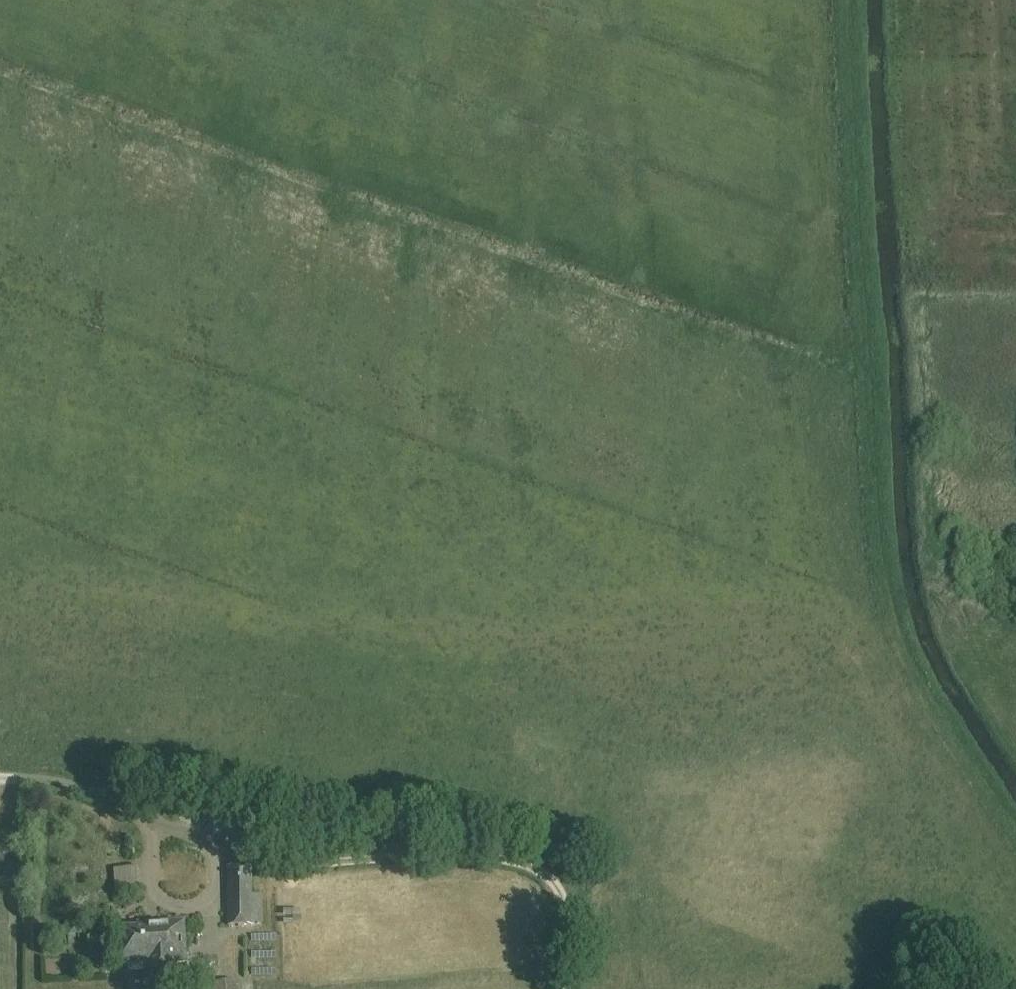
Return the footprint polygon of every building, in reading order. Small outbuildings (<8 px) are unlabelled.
[(251,926),(251,869),(228,869),(229,926),(251,926)] [(143,930),(123,932),(125,967),(128,967),(128,971),(145,970),(145,966),(146,966),(146,982),(177,980),(177,960),(182,960),(180,926),(143,928),(143,930)] [(218,988),(236,988),(236,980),(219,980),(218,988)]
